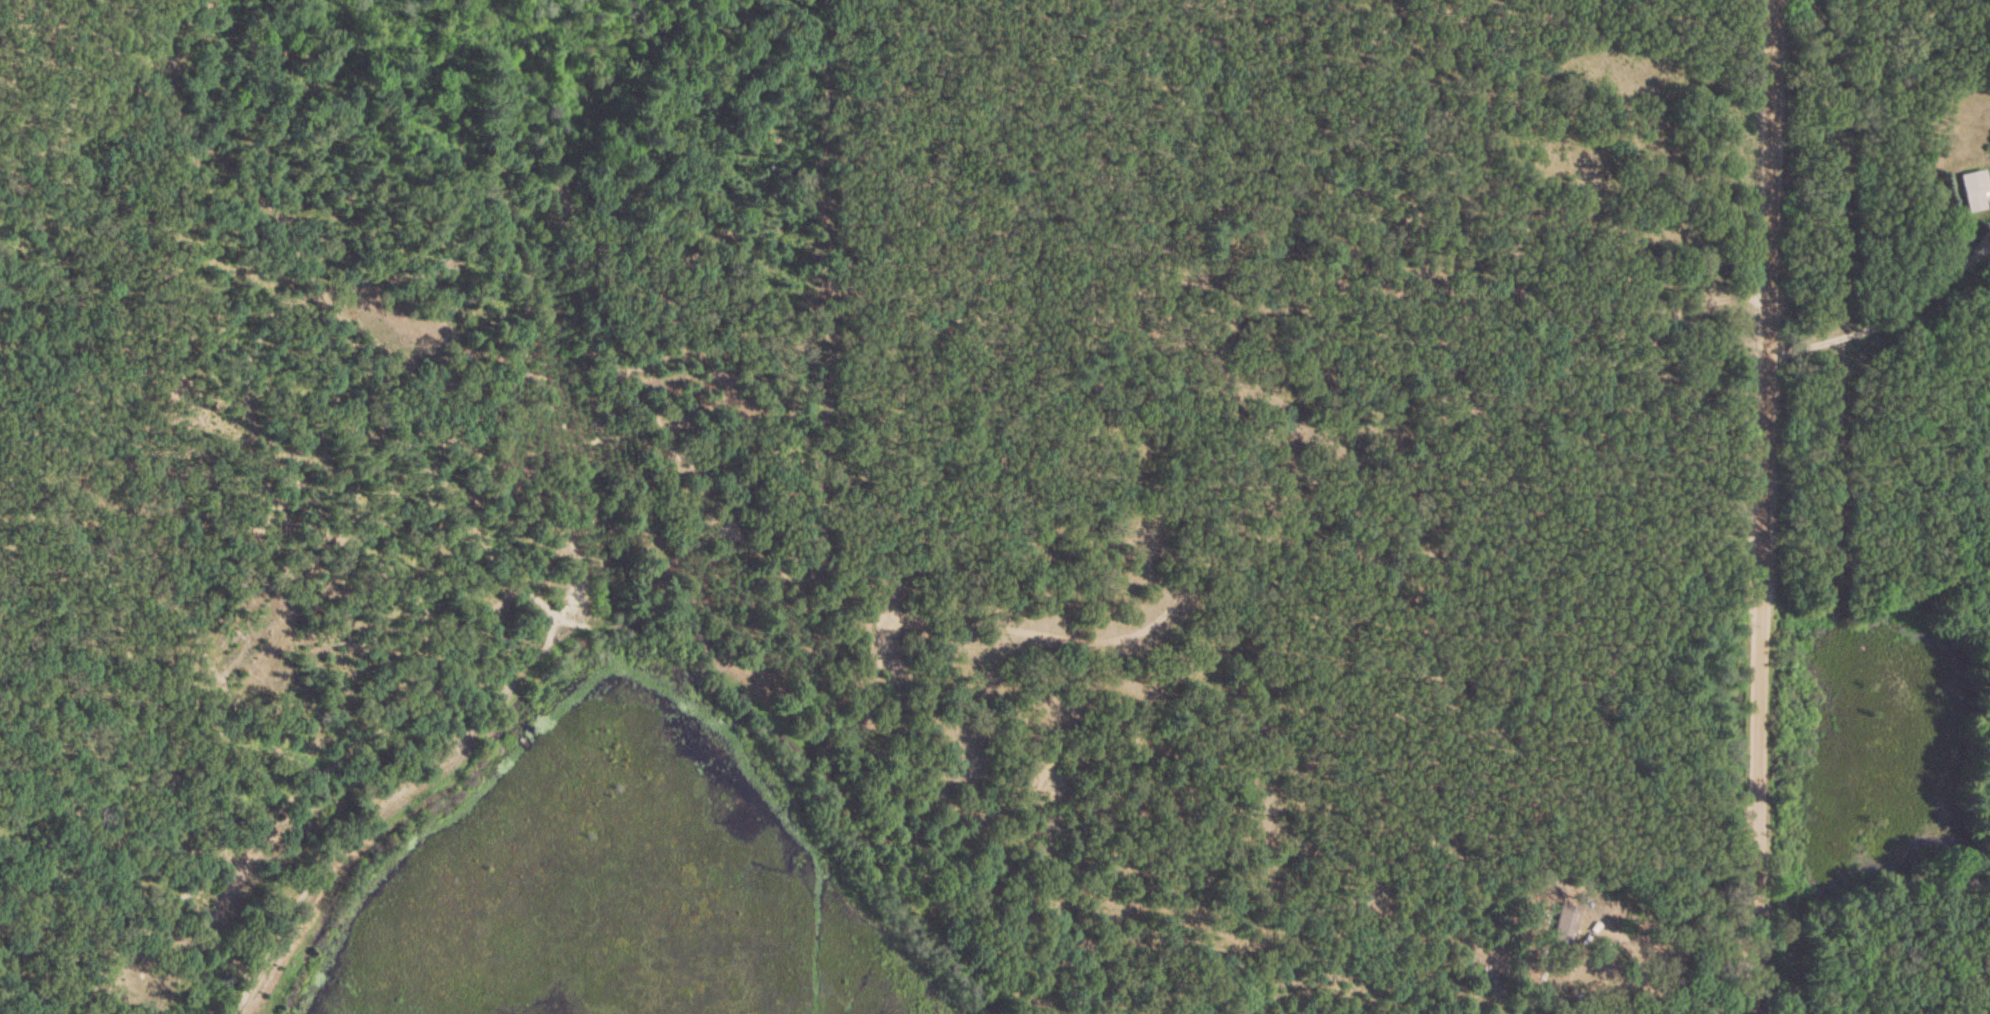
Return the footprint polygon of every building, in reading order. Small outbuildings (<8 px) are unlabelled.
[(1982,173),(1959,177),(1967,215),(1989,211),(1982,173)]
